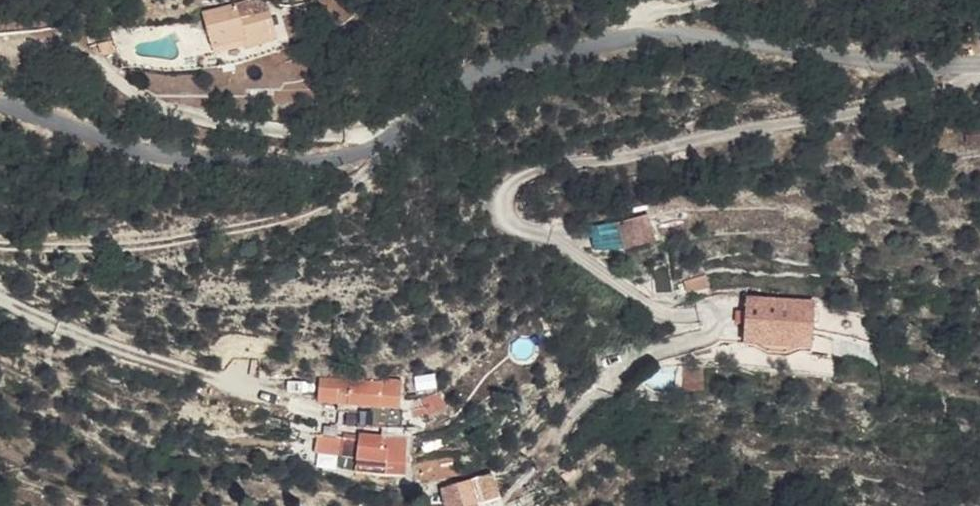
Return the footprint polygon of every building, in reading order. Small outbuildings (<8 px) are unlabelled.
[(205,7),(212,43),(241,37),(243,45),(244,49),(280,42),(273,10),(271,0),(241,0),(205,7)] [(241,37),(212,43),(213,52),(243,45),(241,37)] [(647,218),(617,226),(624,255),(656,246),(647,218)] [(706,277),(684,284),(688,298),(712,290),(706,277)] [(813,299),(743,297),(742,336),(754,336),(767,342),(787,343),(800,337),(812,337),(813,299)] [(754,336),(742,336),(742,342),(752,342),(765,349),(788,349),(802,343),(811,343),(812,337),(800,337),(787,343),(767,342),(754,336)] [(387,403),(398,403),(399,375),(376,373),(375,378),(316,373),(315,392),(343,395),(344,401),(380,403),(387,403)] [(387,403),(380,403),(380,409),(378,427),(384,427),(387,403)] [(355,425),(378,427),(380,409),(358,407),(355,425)] [(382,435),(383,439),(384,472),(405,476),(406,470),(406,451),(406,433),(382,435)] [(337,466),(384,472),(383,439),(358,438),(357,443),(340,442),(338,457),(337,466)] [(323,440),(322,456),(338,457),(340,442),(323,440)] [(321,464),(337,466),(338,457),(322,456),(321,464)] [(480,505),(499,505),(502,505),(499,480),(476,483),(480,505)] [(450,485),(451,499),(451,505),(480,505),(476,483),(450,485)]
